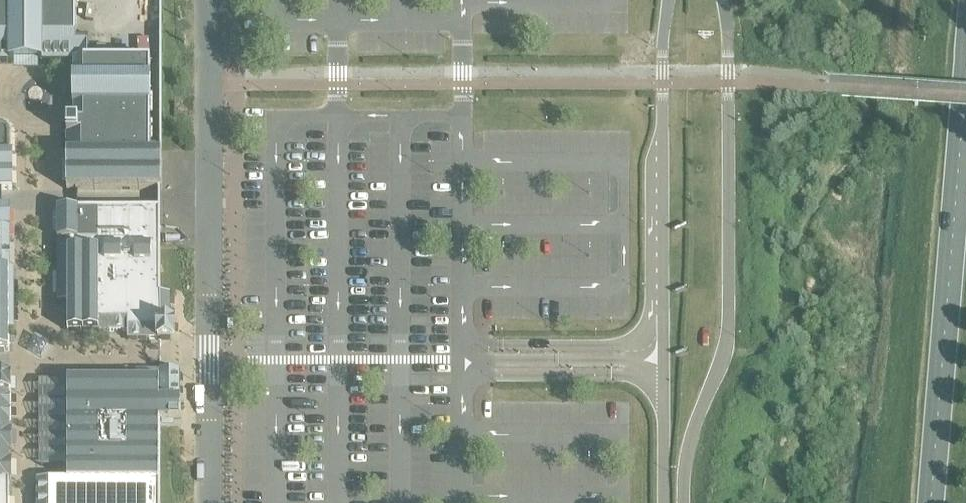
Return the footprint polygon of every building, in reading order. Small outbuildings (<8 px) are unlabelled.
[(9,62),(10,63),(13,63),(13,60),(38,60),(38,63),(41,63),(41,61),(51,62),(73,62),(87,62),(87,36),(75,36),(75,0),(0,0),(0,62),(9,62)] [(66,184),(66,190),(160,190),(161,190),(161,156),(149,156),(149,62),(87,62),(73,62),(73,80),(72,80),(72,84),(72,103),(72,108),(73,108),(73,123),(66,123),(66,161),(66,184)] [(11,190),(11,171),(11,156),(10,155),(10,136),(9,132),(3,126),(0,125),(0,190),(11,190)] [(2,352),(8,352),(9,352),(9,329),(13,329),(13,270),(9,270),(9,209),(0,209),(0,352),(2,352)] [(57,209),(56,302),(67,302),(67,332),(86,332),(86,334),(92,334),(92,332),(98,332),(127,332),(127,340),(158,340),(158,341),(160,341),(174,341),(174,340),(174,325),(169,325),(169,294),(160,294),(160,290),(160,272),(163,272),(163,270),(160,270),(160,249),(160,209),(57,209)] [(35,486),(35,493),(37,493),(37,499),(35,499),(35,502),(160,502),(159,481),(160,421),(180,421),(180,401),(178,401),(178,380),(178,372),(160,372),(137,372),(137,380),(136,380),(128,380),(98,380),(80,380),(80,378),(73,378),(73,380),(67,380),(67,404),(65,404),(65,411),(67,411),(67,421),(67,480),(51,480),(51,478),(45,478),(45,480),(37,480),(37,486),(35,486)] [(10,502),(9,502),(9,486),(9,483),(10,483),(10,455),(9,455),(9,447),(10,447),(10,425),(9,425),(9,416),(10,416),(10,406),(9,406),(9,403),(10,403),(10,393),(9,393),(9,390),(10,390),(10,375),(0,375),(0,502),(10,502)]
